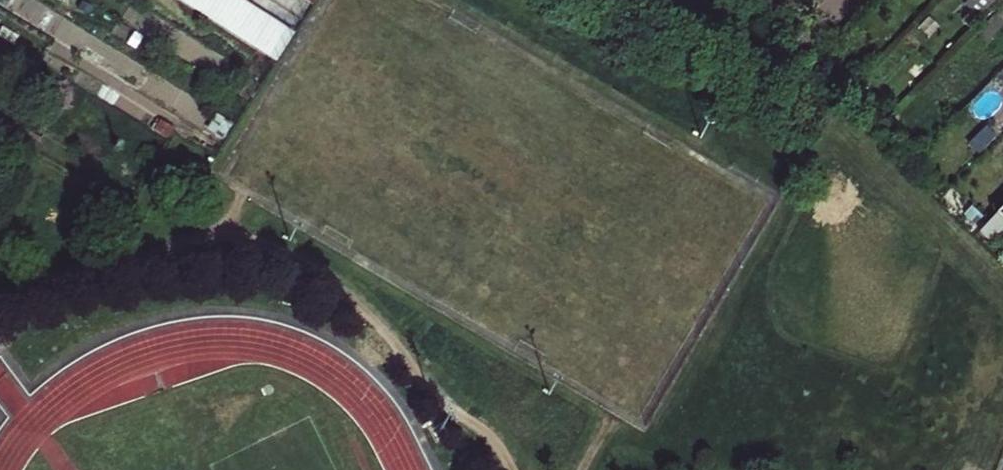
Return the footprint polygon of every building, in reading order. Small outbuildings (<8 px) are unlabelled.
[(273,63),(291,35),(237,0),(174,0),(273,63)] [(964,37),(977,50),(1002,22),(1002,0),(1001,0),(983,19),(964,37)] [(983,19),(1001,0),(977,0),(971,7),(983,19)] [(972,232),(982,242),(1002,221),(1002,201),(972,232)]
